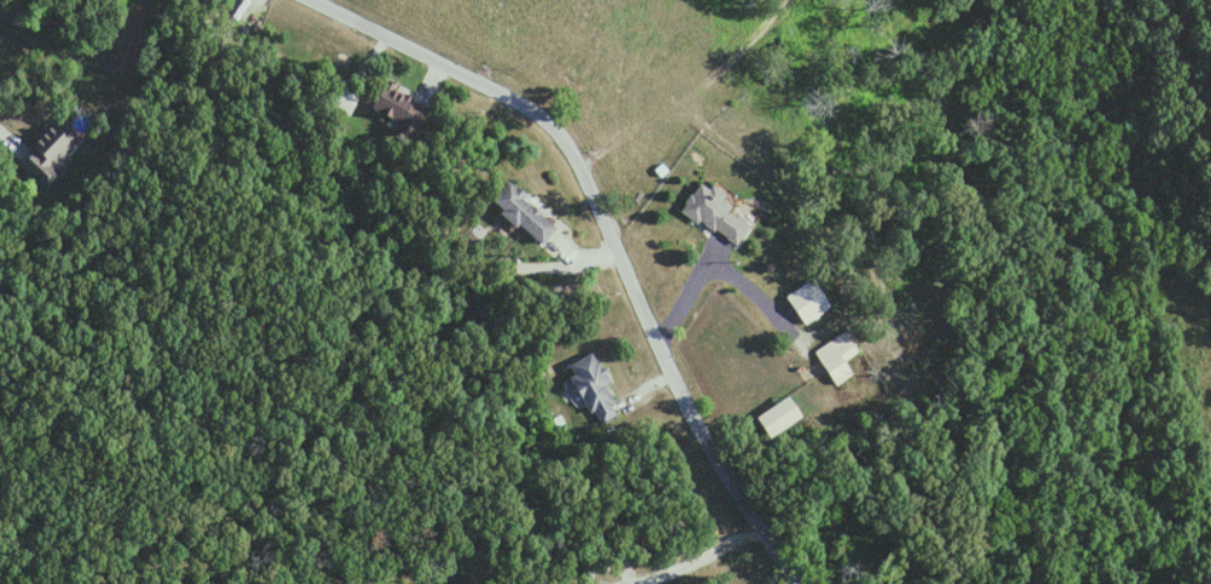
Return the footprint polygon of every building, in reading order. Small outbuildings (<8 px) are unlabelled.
[(420,138),(430,104),(381,89),(374,113),(389,118),(386,127),(420,138)] [(47,190),(61,174),(54,167),(78,141),(56,121),(17,163),(47,190)] [(543,246),(561,227),(511,182),(494,201),(543,246)] [(729,214),(735,200),(698,183),(682,217),(741,244),(750,223),(729,214)] [(848,360),(860,353),(853,341),(823,358),(839,385),(856,375),(848,360)] [(598,426),(620,416),(608,390),(614,387),(598,353),(570,366),(598,426)] [(807,417),(793,397),(762,418),(775,438),(807,417)]
